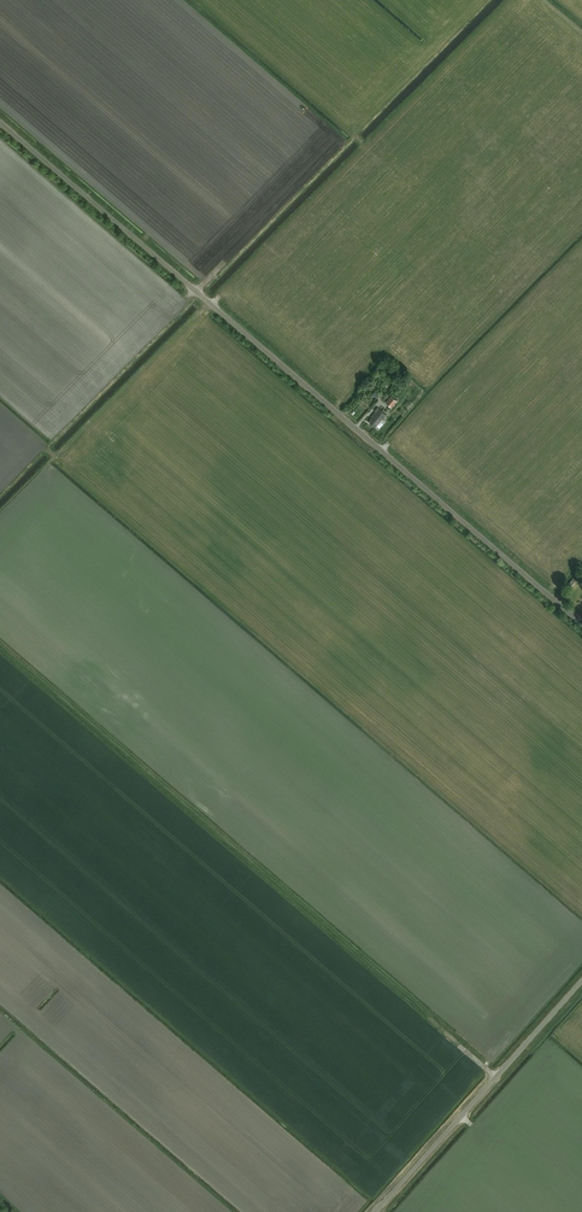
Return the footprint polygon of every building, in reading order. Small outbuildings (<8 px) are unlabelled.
[(392,408),(397,401),(389,394),(383,401),(392,408)] [(371,421),(370,422),(375,427),(377,426),(379,428),(385,421),(383,419),(387,414),(378,407),(375,410),(376,411),(371,417),(372,418),(370,420),(371,421)]
